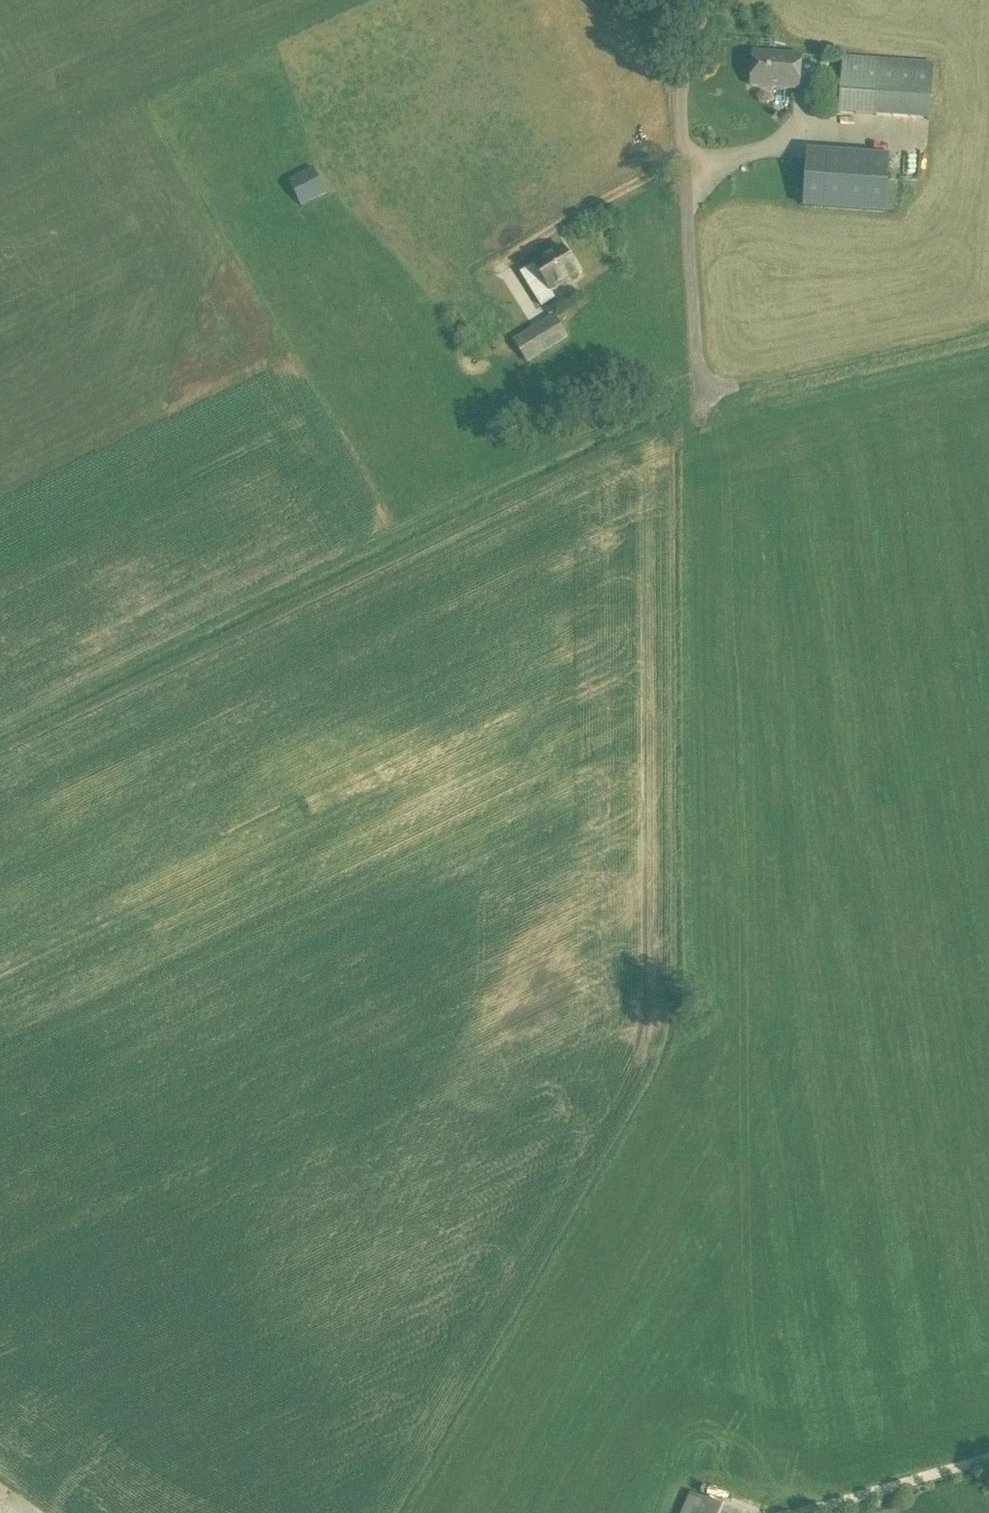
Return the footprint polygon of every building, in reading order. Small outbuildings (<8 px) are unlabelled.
[(796,89),(798,56),(750,52),(747,85),(796,89)] [(929,121),(933,67),(840,59),(836,113),(929,121)] [(885,155),(805,149),(801,205),(881,211),(885,155)] [(302,207),(327,194),(313,168),(288,181),(302,207)] [(541,307),(554,299),(549,290),(576,273),(560,248),(519,274),(541,307)] [(528,363),(568,337),(554,314),(513,339),(528,363)] [(726,1509),(689,1493),(681,1512),(725,1512),(726,1509)]
